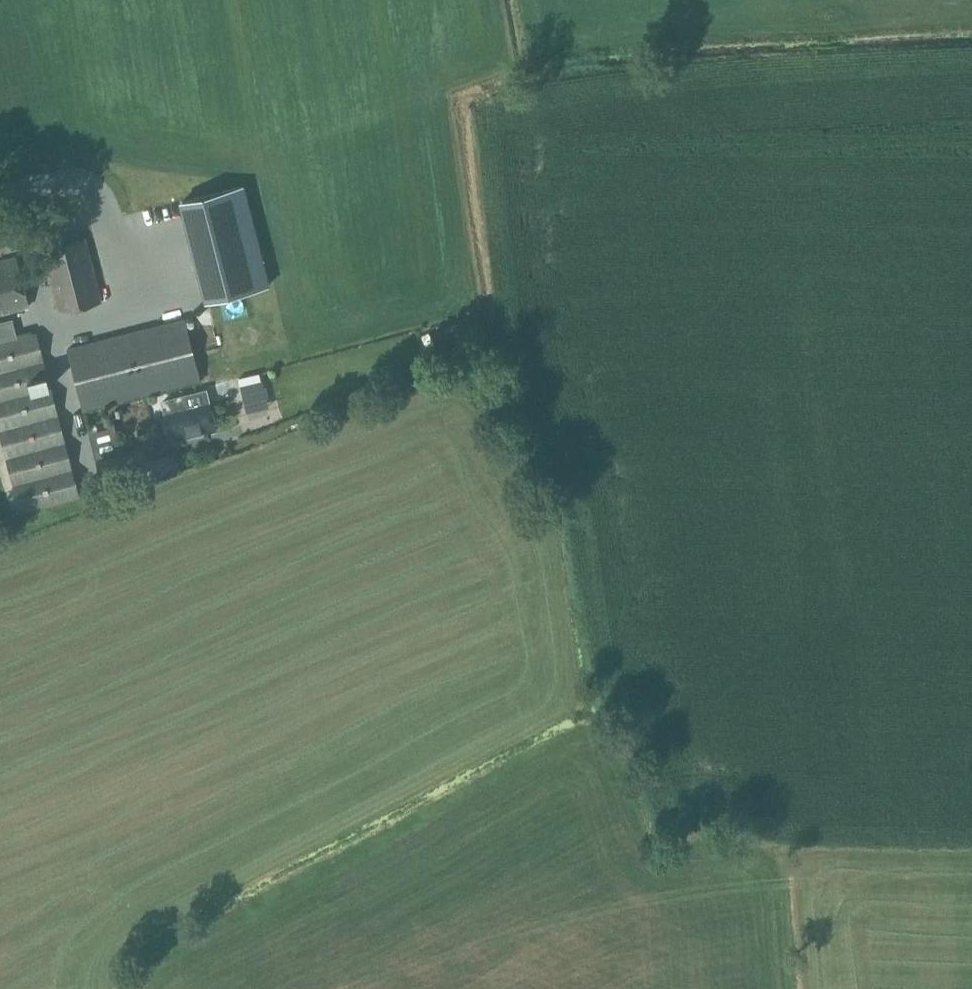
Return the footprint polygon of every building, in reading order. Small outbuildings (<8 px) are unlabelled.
[(204,303),(269,285),(244,184),(178,202),(204,303)] [(57,313),(102,302),(85,237),(41,249),(57,313)] [(28,306),(16,257),(0,261),(0,313),(28,306)] [(183,321),(66,350),(82,411),(199,381),(183,321)] [(79,496),(36,332),(0,341),(0,436),(20,512),(79,496)] [(208,400),(190,404),(188,394),(159,401),(170,443),(216,431),(208,400)] [(99,481),(148,470),(143,448),(94,459),(99,481)]
